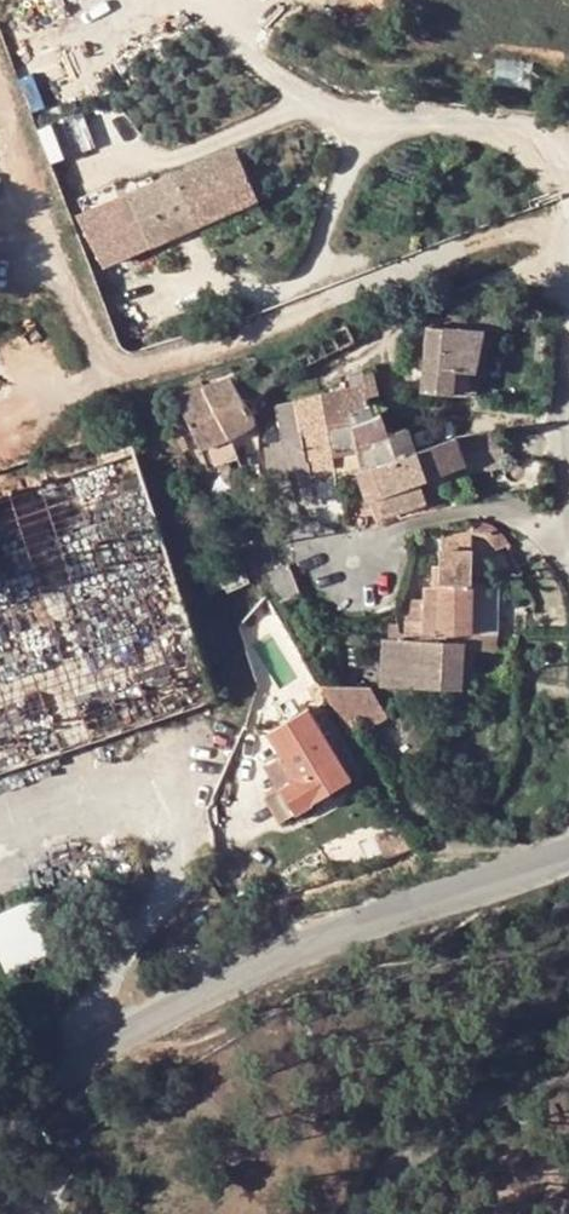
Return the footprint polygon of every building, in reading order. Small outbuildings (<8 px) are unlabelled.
[(135,215),(150,249),(258,202),(237,151),(167,180),(169,185),(129,203),(135,215)] [(107,265),(150,249),(135,215),(92,232),(107,265)] [(432,325),(432,328),(484,336),(501,336),(503,303),(432,325)] [(484,336),(432,328),(422,397),(474,405),(484,336)] [(374,371),(365,374),(367,386),(368,391),(372,390),(377,389),(374,371)] [(239,379),(209,393),(230,438),(259,422),(239,379)] [(176,396),(198,451),(230,438),(209,393),(205,384),(176,396)] [(338,422),(378,413),(372,390),(368,391),(367,386),(309,398),(314,453),(339,448),(342,447),(338,422)] [(314,453),(309,398),(308,393),(283,402),(292,470),(315,466),(314,453)] [(223,692),(116,403),(86,414),(32,434),(19,395),(0,403),(0,772),(223,692)] [(338,422),(342,447),(365,442),(385,438),(378,413),(338,422)] [(416,430),(385,438),(391,461),(423,451),(416,430)] [(506,434),(502,435),(474,439),(472,437),(463,440),(473,469),(473,475),(501,472),(510,472),(506,434)] [(198,451),(207,472),(240,458),(230,438),(198,451)] [(365,442),(367,467),(391,461),(385,438),(365,442)] [(423,451),(435,482),(473,469),(463,440),(423,451)] [(314,453),(315,466),(320,486),(345,480),(339,448),(314,453)] [(374,501),(384,498),(426,485),(435,482),(423,451),(391,461),(367,467),(373,496),(374,501)] [(426,485),(384,498),(390,517),(432,505),(426,485)] [(478,547),(491,547),(491,537),(478,537),(478,547)] [(491,537),(491,547),(504,552),(504,543),(491,537)] [(478,547),(450,550),(449,566),(478,566),(478,547)] [(295,569),(290,549),(271,552),(282,597),(300,592),(295,569)] [(477,582),(478,566),(449,566),(450,581),(477,582)] [(414,644),(464,646),(475,647),(477,601),(477,582),(450,581),(436,580),(433,631),(414,631),(414,637),(414,644)] [(475,647),(500,648),(500,601),(477,601),(475,647)] [(414,637),(409,637),(394,638),(394,655),(430,655),(462,656),(464,656),(464,646),(414,644),(414,637)] [(474,656),(475,647),(464,646),(464,656),(474,656)] [(500,657),(500,648),(475,647),(474,656),(500,657)] [(430,655),(394,655),(392,655),(391,698),(430,698),(430,655)] [(462,656),(430,655),(430,698),(463,699),(462,656)] [(472,698),(474,656),(464,656),(462,656),(463,699),(472,698)] [(355,729),(379,713),(364,687),(346,687),(330,688),(355,729)] [(353,778),(309,708),(275,729),(289,750),(267,764),(284,792),(271,800),(283,817),(353,778)] [(0,913),(0,937),(15,974),(67,953),(43,896),(0,913)]
